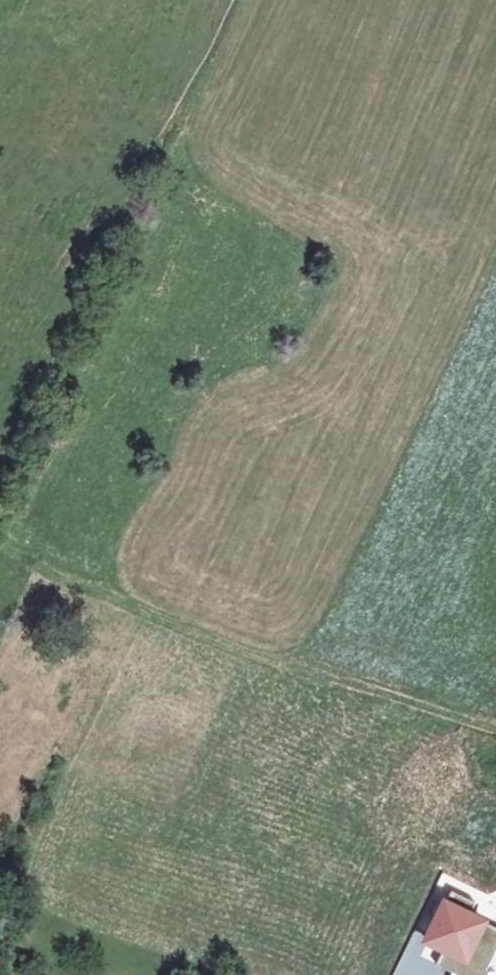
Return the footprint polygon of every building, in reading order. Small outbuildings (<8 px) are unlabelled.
[(443,897),(421,945),(443,956),(438,967),(452,973),(451,974),(486,974),(495,954),(495,930),(485,926),(488,919),(443,897)]
